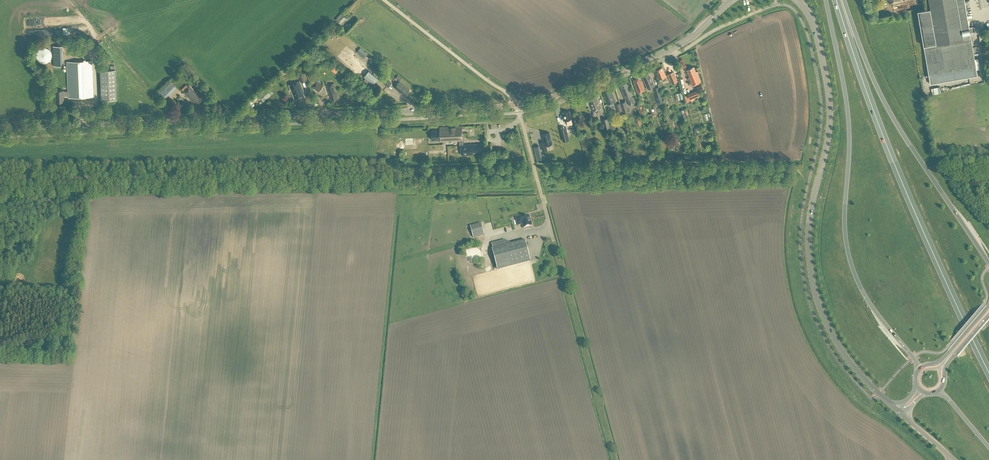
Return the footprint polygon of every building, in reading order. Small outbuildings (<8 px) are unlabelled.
[(896,2),(898,10),(911,7),(909,0),(907,0),(896,2)] [(971,35),(964,0),(929,0),(930,8),(918,10),(929,76),(976,68),(971,35)] [(336,19),(340,23),(345,16),(342,13),(336,19)] [(62,44),(51,45),(52,51),(53,51),(54,66),(63,65),(62,44)] [(93,96),(91,60),(67,61),(68,91),(63,91),(63,90),(55,90),(55,102),(64,101),(63,95),(68,95),(68,97),(93,96)] [(667,79),(666,76),(662,67),(655,70),(661,83),(663,82),(662,81),(667,79)] [(696,72),(694,67),(687,70),(690,77),(689,77),(693,85),(701,82),(697,71),(696,72)] [(116,68),(100,68),(101,98),(117,98),(116,68)] [(368,70),(363,76),(373,83),(378,77),(368,70)] [(672,84),(678,81),(674,71),(667,74),(672,84)] [(301,82),(307,80),(305,73),(299,75),(301,82)] [(643,76),(647,86),(648,88),(655,85),(651,76),(650,77),(649,73),(643,76)] [(385,76),(381,81),(388,86),(392,82),(385,76)] [(641,80),(640,77),(636,78),(635,78),(634,79),(633,80),(635,84),(635,85),(638,93),(646,89),(642,80),(641,80)] [(304,92),(300,80),(289,85),(295,99),(296,98),(297,100),(305,97),(303,92),(304,92)] [(324,86),(317,80),(312,86),(319,92),(324,86)] [(170,81),(168,84),(173,89),(176,87),(170,81)] [(410,89),(400,81),(395,87),(406,96),(410,91),(409,90),(410,89)] [(635,103),(632,95),(633,94),(629,84),(627,85),(626,82),(621,84),(622,86),(620,87),(625,98),(626,97),(629,105),(635,103)] [(336,90),(334,83),(327,85),(329,93),(330,94),(329,94),(331,100),(337,99),(336,97),(338,96),(337,92),(336,92),(336,90)] [(181,88),(184,91),(183,92),(196,105),(201,99),(200,98),(201,96),(198,93),(198,94),(189,86),(186,84),(181,88)] [(268,86),(259,94),(264,101),(273,92),(268,86)] [(654,88),(657,98),(658,103),(663,102),(661,96),(659,86),(654,88)] [(608,104),(615,100),(611,91),(610,91),(609,89),(603,92),(608,104)] [(167,95),(162,90),(159,92),(165,98),(167,95)] [(601,107),(596,94),(588,98),(592,106),(591,106),(593,111),(601,107)] [(620,102),(623,112),(629,111),(626,101),(620,102)] [(564,120),(567,120),(568,125),(573,124),(571,118),(569,111),(563,112),(564,117),(563,118),(564,120)] [(440,141),(460,140),(460,145),(461,145),(461,154),(483,153),(483,143),(463,144),(463,140),(462,126),(440,127),(440,129),(431,129),(432,132),(430,132),(431,137),(432,137),(432,139),(440,139),(440,141)] [(569,139),(568,135),(566,127),(560,128),(562,136),(563,140),(569,139)] [(552,143),(550,132),(542,134),(544,142),(541,143),(543,150),(547,149),(546,145),(552,143)] [(534,146),(538,159),(546,157),(545,152),(543,153),(540,144),(534,146)] [(531,222),(529,216),(521,218),(521,216),(516,218),(518,226),(523,225),(524,229),(532,227),(531,225),(532,225),(531,222)] [(473,238),(484,235),(482,226),(471,229),(473,238)] [(492,244),(493,249),(498,269),(530,261),(525,241),(511,245),(505,241),(492,244)]
